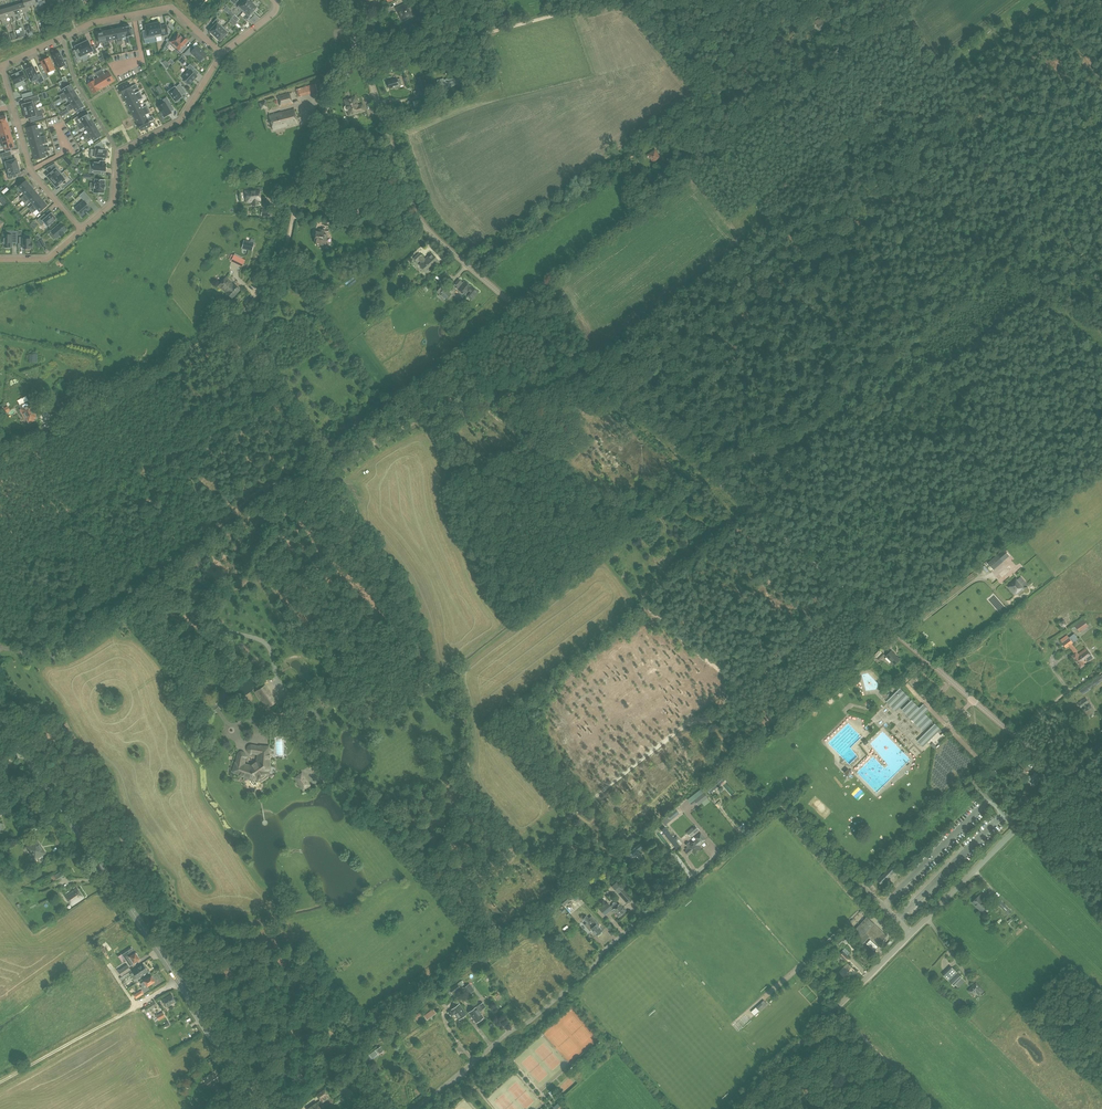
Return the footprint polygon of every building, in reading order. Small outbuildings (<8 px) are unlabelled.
[(23,1),(27,12),(29,11),(28,6),(31,5),(30,0),(23,0),(23,1)] [(31,5),(34,4),(37,12),(39,11),(38,8),(36,0),(30,0),(31,5)] [(38,8),(47,6),(45,0),(36,0),(38,8)] [(253,2),(251,0),(245,0),(238,7),(243,12),(253,2)] [(23,1),(18,3),(21,13),(24,12),(26,17),(28,16),(27,12),(23,1)] [(253,2),(243,12),(247,15),(244,18),(246,20),(249,17),(249,16),(254,11),(255,12),(258,8),(256,6),(257,5),(253,2)] [(400,10),(398,11),(402,21),(415,15),(408,2),(399,7),(400,10)] [(21,13),(18,3),(12,5),(17,19),(23,18),(21,13)] [(12,5),(6,6),(10,17),(13,16),(14,20),(17,19),(12,5)] [(1,8),(5,23),(8,22),(6,18),(10,17),(6,6),(1,8)] [(820,29),(821,29),(829,23),(824,16),(820,19),(819,18),(815,22),(820,29)] [(210,33),(214,37),(223,27),(218,22),(220,21),(217,18),(213,23),(215,25),(210,31),(211,32),(210,33)] [(236,21),(232,18),(229,21),(235,26),(238,23),(236,21)] [(152,23),(155,38),(168,35),(167,25),(161,26),(160,22),(157,23),(156,22),(152,23)] [(148,39),(155,38),(152,23),(148,23),(149,25),(146,25),(147,30),(142,31),(144,40),(148,39)] [(130,26),(123,27),(125,37),(126,43),(130,43),(128,37),(132,36),(130,26)] [(223,27),(214,37),(218,41),(219,40),(220,41),(223,38),(225,36),(225,35),(228,32),(223,27)] [(117,29),(111,30),(113,40),(116,39),(117,45),(120,45),(117,29)] [(111,30),(104,31),(108,47),(111,47),(109,41),(113,40),(111,30)] [(105,48),(108,47),(104,31),(98,33),(100,42),(104,42),(105,48)] [(185,45),(188,41),(184,37),(182,38),(178,34),(176,36),(176,35),(172,39),(173,40),(171,42),(179,50),(178,51),(181,54),(187,47),(185,45)] [(86,40),(81,42),(87,54),(93,51),(94,54),(98,52),(95,46),(91,48),(88,41),(87,41),(86,40)] [(87,54),(81,42),(76,45),(77,46),(76,47),(77,50),(79,53),(75,55),(78,61),(82,60),(82,59),(88,56),(87,54)] [(191,52),(200,61),(207,54),(197,45),(192,51),(189,48),(184,53),(187,56),(191,52)] [(59,68),(66,65),(60,52),(59,53),(58,52),(53,54),(54,55),(53,56),(59,68)] [(115,61),(118,68),(120,67),(119,64),(127,61),(125,56),(115,61)] [(47,73),(55,69),(49,58),(41,62),(44,68),(41,70),(45,79),(49,77),(47,73)] [(197,76),(192,71),(195,69),(190,64),(187,67),(189,70),(182,78),(185,81),(184,82),(188,85),(189,84),(189,85),(197,76)] [(32,82),(39,78),(41,82),(44,81),(41,74),(38,76),(34,66),(30,68),(26,70),(29,76),(31,81),(32,82)] [(102,69),(99,71),(107,85),(114,81),(109,72),(105,74),(102,69)] [(19,87),(25,84),(23,80),(26,79),(22,71),(19,73),(18,72),(16,73),(17,73),(13,75),(17,83),(17,84),(16,84),(18,87),(19,87)] [(107,85),(99,71),(95,73),(98,78),(95,80),(101,89),(107,85)] [(466,72),(469,81),(476,80),(473,71),(466,72)] [(95,80),(92,75),(89,77),(91,82),(88,84),(93,93),(101,89),(95,80)] [(423,76),(416,78),(418,84),(421,83),(422,89),(426,88),(423,76)] [(437,81),(441,94),(447,92),(446,87),(451,86),(457,85),(458,88),(463,87),(460,78),(455,79),(455,78),(444,81),(443,79),(437,81)] [(388,82),(390,89),(396,87),(396,88),(400,87),(399,85),(402,84),(400,79),(398,80),(397,79),(388,82)] [(123,95),(133,90),(138,88),(136,84),(131,87),(129,83),(120,88),(123,95)] [(59,96),(61,98),(74,90),(71,84),(62,89),(64,92),(59,96)] [(175,102),(176,101),(177,102),(180,100),(179,99),(182,97),(180,93),(184,90),(180,84),(175,87),(168,92),(175,102)] [(296,90),(298,96),(318,91),(316,84),(301,88),(296,90)] [(67,98),(69,100),(78,95),(74,90),(61,98),(62,101),(67,98)] [(135,94),(133,90),(123,95),(127,102),(142,95),(140,91),(135,94)] [(278,96),(281,106),(292,103),(289,93),(278,96)] [(24,110),(24,112),(37,108),(35,102),(40,100),(38,95),(28,98),(30,103),(22,105),(23,106),(22,106),(23,111),(24,110)] [(67,109),(81,101),(78,95),(69,100),(71,103),(66,107),(67,109)] [(143,98),(142,95),(127,102),(130,109),(140,104),(138,101),(143,98)] [(348,111),(349,116),(364,111),(363,105),(357,106),(356,102),(357,102),(355,97),(344,100),(346,106),(345,106),(344,107),(344,108),(344,109),(345,110),(346,110),(347,111),(348,111)] [(174,109),(167,98),(164,99),(165,102),(159,106),(161,110),(160,110),(164,117),(169,114),(168,113),(171,112),(170,111),(174,109)] [(3,108),(9,106),(7,100),(1,102),(3,108)] [(81,101),(67,109),(69,112),(74,109),(76,112),(84,107),(81,101)] [(259,103),(261,110),(268,108),(266,101),(259,103)] [(142,108),(140,104),(130,109),(134,116),(149,109),(147,105),(142,108)] [(37,108),(24,112),(25,113),(24,113),(25,118),(26,117),(26,118),(34,116),(35,121),(44,119),(42,111),(38,112),(37,108)] [(151,112),(149,109),(134,116),(137,123),(147,118),(145,115),(151,112)] [(269,116),(273,130),(298,124),(294,109),(269,116)] [(77,125),(78,127),(92,119),(88,114),(80,119),(82,122),(77,125)] [(147,118),(137,123),(141,131),(144,129),(145,130),(148,129),(148,128),(151,126),(149,122),(154,120),(152,116),(147,118)] [(85,127),(87,130),(95,125),(92,119),(78,127),(80,130),(85,127)] [(9,128),(8,121),(0,124),(0,130),(9,128)] [(29,135),(29,136),(39,133),(45,131),(44,128),(41,128),(38,129),(37,126),(37,125),(27,128),(28,134),(29,135)] [(83,136),(85,139),(99,130),(95,125),(87,130),(89,133),(83,136)] [(0,130),(0,133),(1,136),(11,134),(9,128),(0,130)] [(99,130),(85,139),(86,141),(92,138),(94,141),(102,136),(99,130)] [(30,141),(31,143),(32,143),(47,139),(46,135),(43,136),(40,137),(40,136),(39,133),(29,136),(30,141)] [(11,134),(1,136),(2,140),(0,140),(0,144),(13,140),(11,134)] [(32,145),(33,151),(44,148),(43,145),(42,144),(45,144),(48,143),(47,139),(32,143),(31,143),(32,145)] [(0,144),(0,147),(4,146),(5,149),(14,147),(13,140),(0,144)] [(71,142),(77,151),(80,149),(75,140),(71,142)] [(94,157),(107,158),(107,156),(108,156),(109,152),(107,152),(108,151),(103,150),(103,147),(103,145),(101,141),(95,145),(94,157)] [(44,148),(33,151),(33,152),(34,153),(35,159),(46,156),(45,153),(45,152),(47,151),(50,150),(49,147),(44,148)] [(649,155),(654,162),(660,158),(655,150),(649,155)] [(4,162),(6,169),(20,165),(19,161),(17,162),(16,159),(4,162)] [(102,171),(106,171),(106,164),(105,164),(106,162),(100,161),(100,163),(95,162),(94,173),(101,174),(102,171)] [(55,163),(49,167),(53,171),(50,173),(51,173),(47,176),(52,182),(62,173),(58,168),(58,167),(55,163)] [(20,165),(6,169),(8,176),(12,175),(13,178),(18,177),(17,173),(20,172),(19,170),(21,169),(20,165)] [(66,178),(62,173),(52,182),(54,183),(57,187),(60,184),(60,185),(62,183),(65,187),(72,181),(68,177),(66,178)] [(94,192),(104,193),(104,189),(105,189),(105,185),(104,185),(105,180),(95,179),(94,192)] [(18,196),(23,192),(30,186),(26,180),(19,187),(21,190),(16,194),(18,196)] [(30,186),(23,192),(25,195),(21,199),(22,201),(35,190),(30,186)] [(35,190),(22,201),(24,203),(29,199),(31,202),(39,195),(35,190)] [(256,191),(256,190),(245,191),(246,202),(253,202),(253,205),(258,205),(258,200),(261,200),(260,190),(256,191)] [(84,214),(88,211),(91,208),(87,203),(91,199),(84,191),(79,195),(84,201),(75,208),(82,216),(84,214)] [(39,195),(31,202),(34,204),(29,208),(31,211),(43,200),(39,195)] [(9,202),(4,196),(0,200),(5,206),(9,202)] [(47,205),(43,200),(31,211),(33,213),(37,209),(40,212),(47,205)] [(353,203),(355,210),(357,210),(363,208),(361,200),(353,203)] [(44,224),(47,227),(56,219),(54,217),(55,216),(52,212),(46,218),(43,215),(38,220),(42,225),(44,224)] [(382,217),(374,219),(376,228),(384,226),(382,217)] [(61,223),(51,231),(57,238),(60,236),(61,236),(64,233),(64,232),(67,230),(61,223)] [(316,244),(326,246),(328,236),(324,235),(325,230),(319,229),(319,232),(317,231),(315,241),(316,241),(316,244)] [(17,243),(17,231),(10,231),(10,235),(4,235),(4,239),(3,239),(3,243),(4,243),(4,247),(6,247),(6,248),(10,248),(10,247),(12,247),(12,243),(17,243)] [(23,244),(23,249),(31,249),(31,248),(33,248),(33,243),(31,243),(31,237),(20,237),(20,244),(23,244)] [(252,250),(254,243),(244,240),(242,248),(252,250)] [(419,266),(426,273),(431,269),(439,261),(432,254),(425,260),(419,253),(414,258),(417,261),(418,260),(422,263),(419,266)] [(231,261),(242,267),(246,260),(234,254),(231,261)] [(219,286),(232,298),(240,290),(226,277),(219,286)] [(468,291),(470,293),(468,296),(472,300),(472,299),(473,299),(479,292),(464,280),(462,283),(461,282),(461,281),(458,279),(455,284),(457,286),(456,287),(465,295),(468,291)] [(436,292),(442,296),(446,300),(451,294),(442,286),(436,292)] [(72,402),(68,395),(60,400),(63,406),(72,402)] [(25,414),(29,423),(33,421),(32,419),(36,417),(35,414),(37,413),(32,404),(20,410),(23,415),(25,414)] [(996,572),(1006,563),(1001,557),(991,566),(996,572)] [(1013,567),(1002,573),(1005,578),(1016,572),(1013,567)] [(1017,593),(1020,597),(1025,592),(1025,593),(1028,593),(1029,592),(1029,589),(1028,588),(1025,587),(1025,588),(1017,579),(1008,586),(1015,594),(1017,593)] [(1075,626),(1079,632),(1088,626),(1084,620),(1075,626)] [(1066,648),(1069,646),(1072,644),(1073,643),(1073,642),(1078,638),(1074,633),(1069,637),(1067,635),(1060,640),(1066,648)] [(1072,644),(1069,646),(1075,654),(1072,656),(1081,668),(1085,665),(1084,664),(1093,657),(1086,648),(1078,654),(1077,652),(1078,651),(1072,644)] [(875,654),(878,657),(877,657),(880,661),(885,655),(880,650),(875,654)] [(886,656),(895,665),(900,660),(891,651),(886,656)] [(1090,677),(1092,680),(1098,675),(1094,671),(1092,672),(1093,674),(1090,677)] [(1093,681),(1096,685),(1101,681),(1101,674),(1093,681)] [(255,691),(266,709),(277,701),(266,684),(255,691)] [(1086,686),(1080,690),(1083,695),(1089,691),(1086,686)] [(888,701),(896,710),(908,698),(900,690),(888,701)] [(881,694),(886,699),(889,696),(884,691),(881,694)] [(1078,703),(1086,716),(1095,711),(1086,698),(1078,703)] [(903,709),(923,729),(931,721),(923,713),(925,711),(921,707),(919,709),(911,701),(903,709)] [(923,745),(939,729),(935,725),(919,740),(923,745)] [(258,781),(261,781),(268,777),(269,773),(267,771),(270,769),(270,765),(270,758),(269,746),(259,746),(251,745),(250,745),(249,745),(248,746),(248,747),(247,747),(247,748),(247,749),(248,750),(250,754),(253,753),(263,754),(261,761),(250,769),(243,768),(245,758),(247,756),(244,753),(243,752),(242,752),(241,752),(240,752),(239,752),(239,753),(238,753),(238,754),(238,755),(235,766),(234,766),(232,771),(240,775),(244,776),(250,779),(253,780),(256,778),(258,781)] [(1022,770),(1026,767),(1021,762),(1018,765),(1022,770)] [(1031,782),(1034,785),(1042,777),(1038,774),(1035,771),(1031,776),(1034,779),(1031,782)] [(294,778),(303,791),(311,785),(302,772),(294,778)] [(985,777),(989,782),(993,778),(989,773),(985,777)] [(725,779),(722,775),(708,789),(711,793),(725,779)] [(862,790),(855,796),(861,803),(868,797),(862,790)] [(708,798),(704,792),(690,803),(692,805),(696,802),(699,806),(708,798)] [(671,820),(667,815),(661,821),(665,825),(671,820)] [(686,832),(690,837),(699,830),(695,825),(686,832)] [(662,830),(677,848),(680,846),(665,827),(662,830)] [(685,851),(688,855),(691,852),(693,854),(701,848),(699,845),(706,839),(700,833),(695,838),(696,840),(691,844),(689,842),(686,844),(688,847),(686,848),(687,849),(685,851)] [(26,847),(31,854),(41,846),(37,840),(26,847)] [(623,857),(626,861),(641,848),(638,845),(623,857)] [(41,846),(31,854),(35,860),(45,853),(41,846)] [(54,875),(58,880),(65,875),(62,870),(54,875)] [(877,881),(881,884),(891,874),(887,871),(877,881)] [(580,885),(583,890),(587,886),(585,884),(588,882),(586,880),(583,882),(580,885)] [(65,896),(72,905),(84,898),(77,888),(65,896)] [(618,893),(627,904),(633,899),(624,888),(618,893)] [(559,901),(563,906),(569,901),(565,896),(559,901)] [(973,902),(982,911),(988,905),(979,896),(973,902)] [(995,901),(1008,915),(1012,912),(998,897),(995,901)] [(618,917),(625,911),(620,904),(618,905),(615,902),(611,906),(608,902),(599,909),(605,915),(612,910),(618,917)] [(591,929),(596,935),(602,931),(598,925),(593,918),(592,919),(590,917),(589,918),(587,915),(583,918),(587,923),(589,922),(593,928),(591,929)] [(888,936),(867,917),(853,931),(861,938),(865,933),(879,946),(888,936)] [(869,942),(876,948),(878,946),(871,940),(869,942)] [(874,950),(876,948),(869,942),(867,944),(874,950)] [(840,956),(845,961),(849,957),(847,955),(850,952),(845,948),(842,951),(843,952),(840,956)] [(132,965),(140,959),(138,955),(138,954),(137,953),(136,953),(136,952),(127,958),(132,965)] [(840,971),(848,979),(856,971),(848,963),(840,971)] [(118,971),(121,975),(130,969),(127,964),(118,971)] [(132,971),(137,978),(148,971),(144,964),(132,971)] [(942,974),(954,986),(963,978),(951,965),(942,974)] [(483,977),(490,973),(487,969),(481,974),(483,977)] [(146,984),(147,986),(155,981),(151,975),(147,978),(146,978),(143,980),(144,981),(141,983),(143,986),(146,984)] [(457,984),(449,990),(451,992),(453,994),(461,988),(460,987),(465,984),(462,980),(457,984)] [(464,987),(469,994),(475,990),(469,983),(464,987)] [(968,991),(972,995),(977,990),(981,994),(984,991),(976,983),(968,991)] [(162,1000),(167,1007),(176,1002),(172,994),(162,1000)] [(751,1012),(755,1015),(767,1004),(764,1000),(751,1012)] [(145,1007),(147,1010),(148,1012),(157,1006),(154,1001),(145,1007)] [(455,1013),(459,1019),(466,1014),(459,1005),(460,1004),(458,1001),(456,1003),(458,1005),(451,1010),(449,1012),(451,1016),(455,1013)] [(482,1010),(482,1009),(479,1005),(468,1013),(476,1023),(483,1017),(479,1011),(481,1011),(482,1010)] [(155,1015),(161,1011),(159,1007),(153,1010),(155,1015)] [(424,1016),(427,1020),(435,1014),(432,1010),(424,1016)] [(156,1015),(159,1020),(165,1017),(163,1012),(156,1015)] [(367,1056),(369,1059),(379,1053),(384,1050),(381,1046),(367,1056)] [(210,1091),(212,1094),(216,1091),(223,1087),(222,1084),(221,1085),(218,1081),(219,1080),(214,1073),(205,1079),(210,1087),(216,1082),(218,1086),(210,1091)] [(316,1095),(322,1103),(330,1097),(325,1089),(316,1095)]
